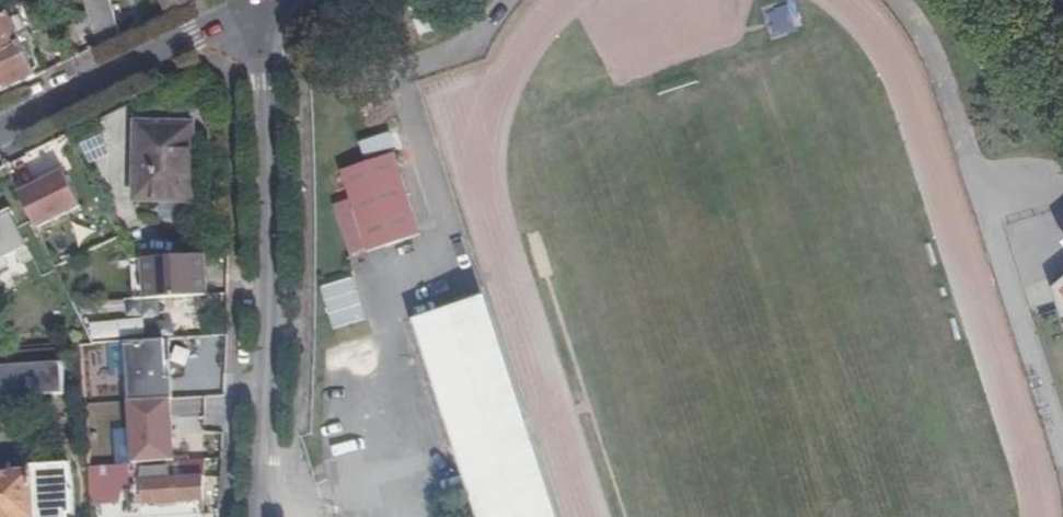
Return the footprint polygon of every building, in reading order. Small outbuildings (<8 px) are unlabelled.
[(99,49),(117,41),(121,38),(109,0),(84,0),(99,49)] [(194,2),(194,0),(162,0),(169,15),(194,2)] [(793,7),(768,8),(768,33),(793,32),(793,7)] [(37,79),(9,17),(0,21),(0,97),(37,79)] [(194,154),(195,129),(140,127),(138,202),(187,203),(188,154),(194,154)] [(423,239),(397,158),(345,175),(370,257),(423,239)] [(67,170),(20,191),(38,231),(85,209),(67,170)] [(369,254),(352,204),(336,209),(353,259),(369,254)] [(30,248),(12,214),(14,212),(13,211),(0,217),(0,262),(27,248),(27,249),(30,248)] [(1054,284),(1062,295),(1062,276),(1054,284)] [(90,284),(96,348),(167,342),(175,342),(173,298),(156,299),(154,280),(90,284)] [(490,301),(419,324),(481,516),(560,516),(490,301)] [(208,394),(208,339),(175,342),(167,342),(166,362),(188,363),(188,383),(196,383),(195,394),(208,394)] [(0,353),(0,401),(68,396),(65,349),(0,353)] [(196,383),(188,383),(188,393),(195,394),(196,383)] [(207,427),(184,428),(184,463),(207,462),(207,427)] [(184,463),(146,465),(147,481),(207,478),(207,462),(184,463)] [(0,478),(0,516),(74,516),(71,467),(33,469),(34,476),(0,478)] [(129,467),(92,469),(95,502),(113,501),(113,497),(122,497),(122,492),(131,491),(129,467)] [(207,478),(147,481),(135,482),(136,507),(207,502),(207,478)]
